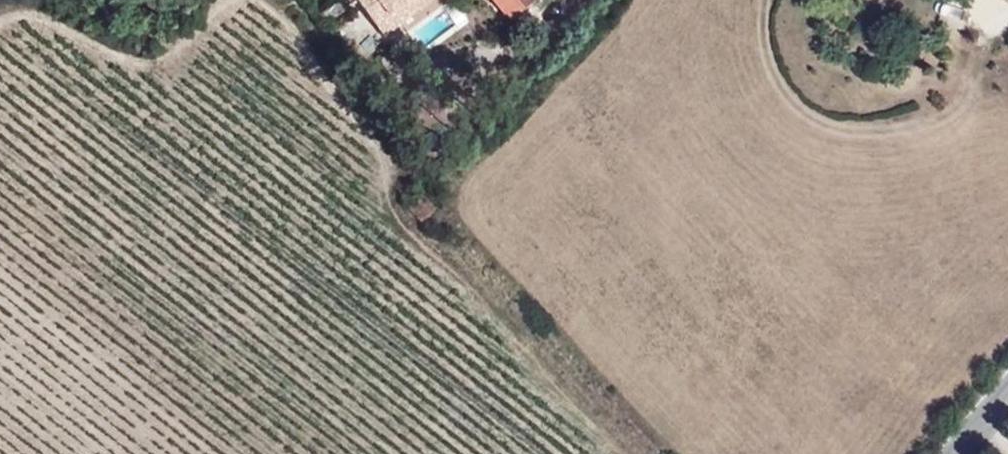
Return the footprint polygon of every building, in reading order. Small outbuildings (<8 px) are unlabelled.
[(360,11),(373,0),(351,0),(360,11)] [(410,30),(428,51),(465,21),(447,0),(446,0),(410,30)]
